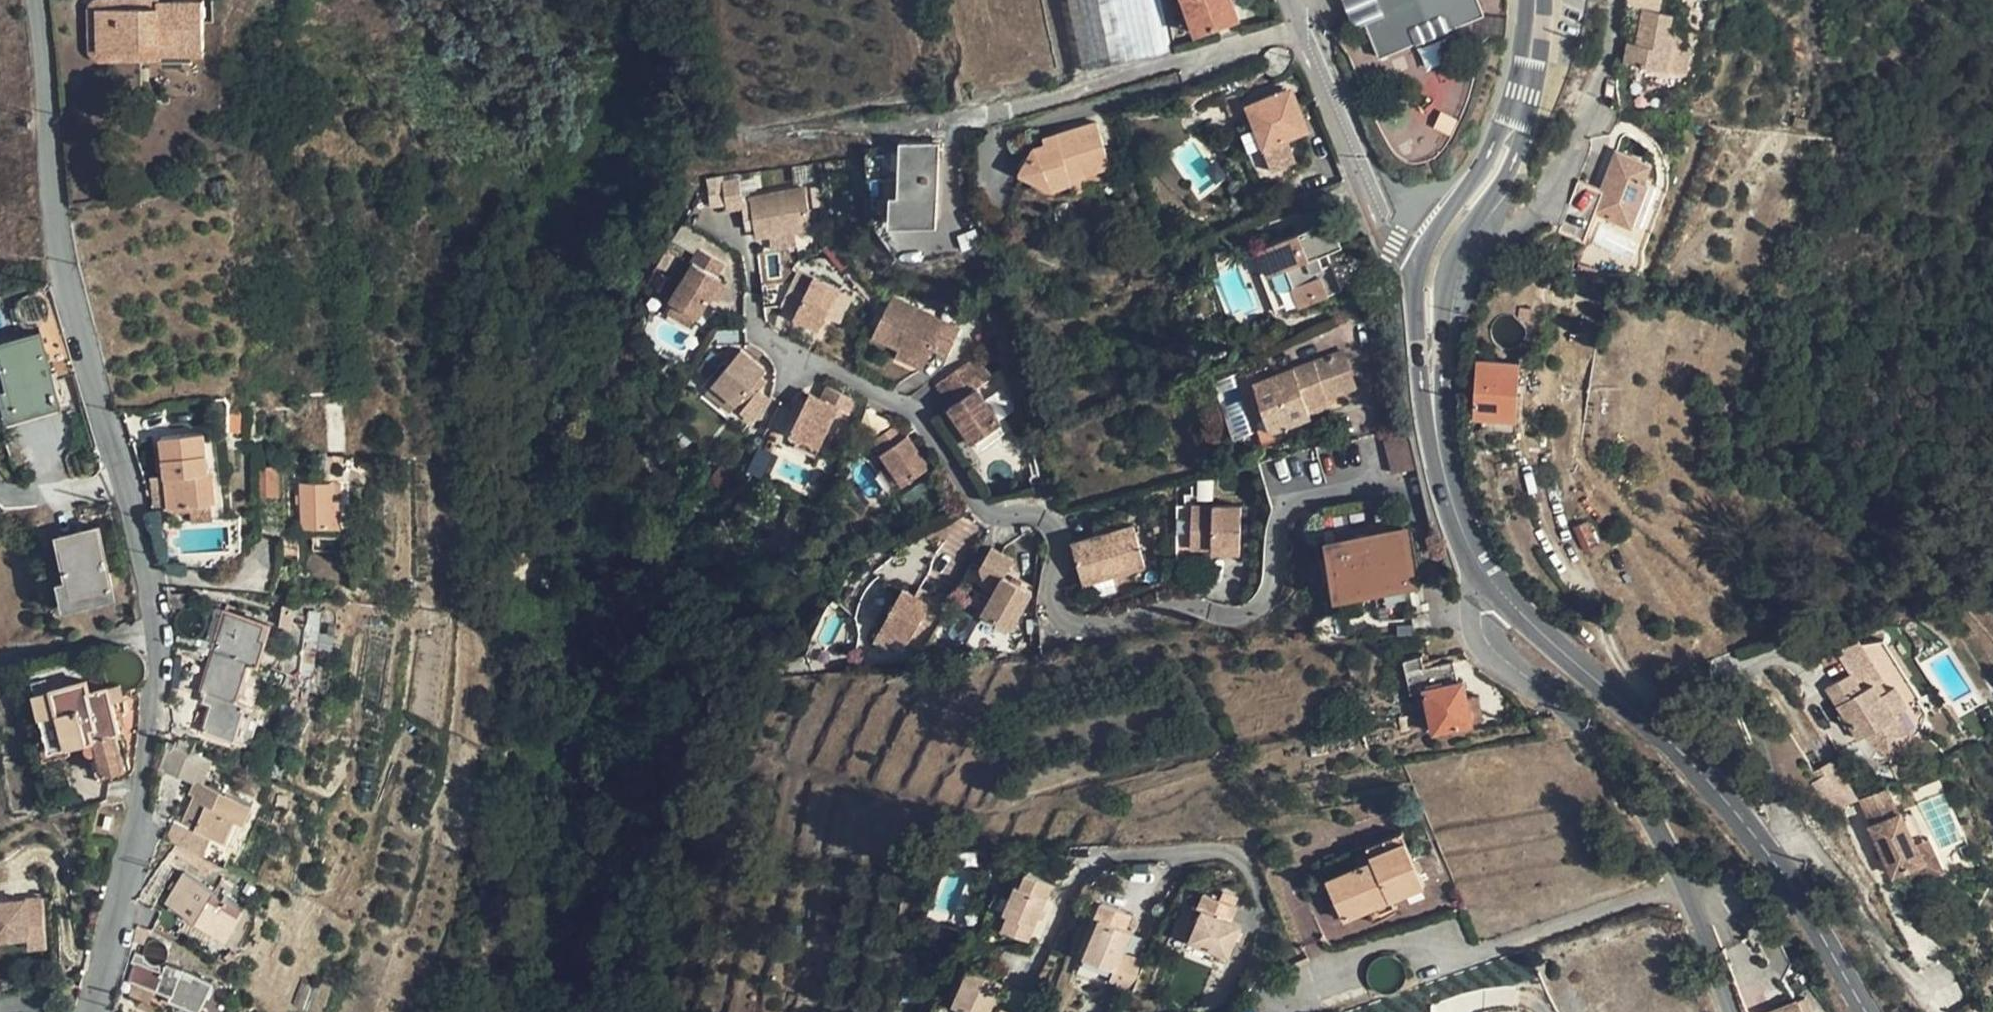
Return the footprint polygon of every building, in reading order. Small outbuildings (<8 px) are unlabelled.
[(145,7),(98,8),(99,51),(161,51),(161,49),(203,49),(202,2),(160,1),(160,0),(145,0),(145,7)] [(1197,33),(1241,17),(1236,0),(1185,0),(1197,33)] [(1358,25),(1373,61),(1484,15),(1478,0),(1334,0),(1347,29),(1358,25)] [(1647,27),(1645,37),(1644,39),(1685,42),(1687,30),(1671,27),(1674,11),(1644,7),(1642,26),(1647,27)] [(1629,64),(1670,70),(1674,44),(1684,46),(1685,42),(1644,39),(1643,45),(1639,43),(1632,42),(1629,64)] [(1681,71),(1684,46),(1674,44),(1670,70),(1681,71)] [(1443,46),(1426,51),(1430,64),(1447,59),(1443,46)] [(1303,131),(1287,89),(1247,104),(1264,147),(1303,131)] [(1238,126),(1248,123),(1241,106),(1232,110),(1238,126)] [(1099,118),(1057,131),(1061,143),(1047,147),(1046,144),(1036,147),(1024,170),(1037,177),(1053,185),(1073,179),(1072,174),(1113,162),(1099,118)] [(1044,135),(1046,144),(1047,147),(1061,143),(1057,131),(1044,135)] [(942,142),(921,140),(902,143),(900,216),(940,217),(942,142)] [(1621,151),(1611,179),(1618,182),(1614,192),(1606,189),(1581,179),(1562,229),(1587,238),(1599,210),(1635,224),(1644,200),(1653,203),(1660,186),(1647,181),(1653,164),(1621,151)] [(1117,177),(1113,162),(1072,174),(1073,179),(1053,185),(1037,177),(1033,184),(1056,195),(1117,177)] [(750,201),(747,172),(711,175),(714,205),(750,201)] [(1611,179),(1606,189),(1614,192),(1618,182),(1611,179)] [(812,228),(808,191),(752,200),(758,236),(812,228)] [(1643,227),(1653,203),(1644,200),(1635,224),(1643,227)] [(1294,263),(1308,300),(1346,285),(1341,272),(1330,276),(1321,252),(1344,243),(1334,218),(1261,247),(1272,272),(1294,263)] [(696,263),(695,265),(725,261),(701,247),(692,260),(696,263)] [(1272,272),(1261,247),(1258,250),(1280,312),(1308,300),(1294,263),(1272,272)] [(702,314),(715,295),(722,281),(723,277),(720,274),(727,262),(725,261),(695,265),(673,297),(677,300),(697,311),(702,314)] [(815,278),(806,297),(821,281),(815,278)] [(728,284),(722,281),(715,295),(720,298),(728,284)] [(840,290),(821,281),(806,297),(797,316),(821,328),(840,290)] [(948,354),(959,329),(893,297),(874,336),(927,361),(933,347),(948,354)] [(692,320),(697,311),(677,300),(671,308),(692,320)] [(0,344),(11,387),(16,407),(59,396),(43,334),(0,344)] [(743,347),(716,378),(720,382),(749,352),(743,347)] [(1347,350),(1334,354),(1347,391),(1360,386),(1347,350)] [(767,367),(749,352),(720,382),(740,399),(767,367)] [(1311,404),(1330,397),(1347,391),(1334,354),(1259,381),(1277,431),(1316,417),(1314,413),(1311,404)] [(974,441),(977,440),(999,424),(1001,423),(979,388),(990,381),(976,359),(938,383),(953,405),(950,407),(974,441)] [(1516,419),(1518,364),(1475,360),(1473,417),(1516,419)] [(709,386),(712,389),(720,382),(716,378),(709,386)] [(733,407),(740,399),(720,382),(712,389),(733,407)] [(793,431),(803,435),(822,444),(841,407),(848,410),(856,397),(830,383),(823,398),(811,392),(793,431)] [(772,397),(761,388),(742,409),(754,419),(772,397)] [(1333,406),(1330,397),(1311,404),(1314,413),(1333,406)] [(884,452),(894,468),(902,481),(905,484),(931,466),(908,433),(907,434),(899,422),(875,437),(885,451),(884,452)] [(1006,434),(999,424),(977,440),(983,449),(1006,434)] [(1394,472),(1412,469),(1400,430),(1387,432),(1394,472)] [(213,505),(205,432),(165,437),(173,508),(213,505)] [(817,453),(822,444),(803,435),(797,444),(817,453)] [(894,486),(902,481),(894,468),(885,473),(894,486)] [(278,472),(258,472),(258,501),(278,501),(278,472)] [(334,528),(314,529),(314,553),(342,553),(342,528),(345,529),(343,482),(332,483),(334,528)] [(334,528),(332,483),(300,483),(302,529),(314,529),(334,528)] [(1225,548),(1224,555),(1241,556),(1243,508),(1193,505),(1192,546),(1212,548),(1225,548)] [(1573,527),(1582,552),(1597,546),(1588,522),(1573,527)] [(1134,524),(1073,541),(1085,583),(1147,565),(1134,524)] [(62,534),(70,579),(74,596),(114,588),(101,526),(62,534)] [(1412,583),(1404,532),(1333,543),(1340,594),(1412,583)] [(1027,605),(1034,591),(1007,576),(1010,570),(1016,560),(990,546),(981,565),(984,576),(999,584),(989,602),(1027,605)] [(1038,586),(1010,570),(1007,576),(1034,591),(1038,586)] [(932,593),(919,586),(915,593),(928,601),(932,593)] [(915,593),(904,588),(884,625),(899,633),(911,639),(916,629),(931,637),(952,597),(934,588),(932,593),(928,601),(915,593)] [(1014,628),(1027,605),(989,602),(984,613),(1014,628)] [(227,612),(215,652),(248,662),(257,665),(264,640),(259,638),(263,624),(227,612)] [(899,633),(884,625),(878,637),(892,644),(899,633)] [(916,629),(911,639),(926,647),(931,637),(916,629)] [(1864,691),(1874,687),(1856,648),(1832,654),(1814,662),(1823,684),(1815,688),(1841,745),(1849,741),(1860,760),(1869,768),(1892,745),(1886,739),(1880,726),(1896,719),(1886,698),(1880,701),(1870,706),(1864,691)] [(248,662),(215,652),(210,668),(243,678),(248,662)] [(1424,691),(1429,711),(1433,734),(1473,726),(1469,704),(1464,681),(1458,682),(1453,663),(1424,668),(1422,656),(1405,660),(1413,694),(1424,691)] [(113,686),(108,660),(84,665),(88,682),(90,691),(113,686)] [(204,688),(210,690),(237,698),(243,678),(210,668),(204,688)] [(66,746),(91,740),(89,728),(98,727),(90,691),(88,682),(37,693),(45,735),(63,731),(66,746)] [(134,696),(131,683),(113,686),(116,700),(134,696)] [(122,730),(116,700),(113,686),(90,691),(98,727),(89,728),(91,740),(97,739),(105,773),(125,769),(117,731),(122,730)] [(1880,701),(1874,687),(1864,691),(1870,706),(1880,701)] [(206,728),(240,738),(249,702),(237,698),(210,690),(208,698),(213,701),(206,728)] [(1418,714),(1429,711),(1424,691),(1413,694),(1418,714)] [(1480,701),(1469,704),(1473,726),(1485,724),(1480,701)] [(249,702),(240,738),(249,742),(260,705),(249,702)] [(48,749),(66,746),(63,731),(45,735),(48,749)] [(1666,781),(1674,774),(1661,765),(1655,771),(1666,781)] [(1818,765),(1792,776),(1813,821),(1839,809),(1818,765)] [(190,792),(194,794),(199,797),(194,810),(189,806),(182,822),(235,846),(253,805),(196,779),(190,792)] [(1892,816),(1880,790),(1854,802),(1866,828),(1864,829),(1886,879),(1901,872),(1917,865),(1909,846),(1895,815),(1892,816)] [(194,794),(189,806),(194,810),(199,797),(194,794)] [(1895,815),(1909,846),(1918,841),(1904,811),(1895,815)] [(110,829),(113,817),(107,815),(104,828),(110,829)] [(1364,840),(1370,851),(1407,835),(1402,824),(1364,840)] [(1350,884),(1332,892),(1342,918),(1368,907),(1373,919),(1397,909),(1393,896),(1427,882),(1407,835),(1370,851),(1372,857),(1345,869),(1350,884)] [(1917,865),(1901,872),(1907,886),(1937,872),(1922,840),(1918,841),(1909,846),(1917,865)] [(1325,876),(1332,892),(1350,884),(1345,869),(1325,876)] [(168,904),(222,934),(239,903),(186,873),(168,904)] [(1052,887),(1026,876),(1020,889),(1015,887),(1002,915),(1007,918),(1001,931),(1028,943),(1052,887)] [(1239,913),(1206,896),(1199,911),(1206,915),(1192,943),(1215,955),(1230,962),(1245,932),(1233,925),(1239,913)] [(26,939),(28,949),(44,949),(42,900),(0,901),(0,940),(26,939)] [(247,907),(239,903),(222,934),(229,939),(247,907)] [(1127,917),(1103,906),(1096,921),(1101,923),(1084,959),(1114,973),(1109,984),(1134,996),(1146,967),(1123,957),(1133,936),(1128,934),(1121,930),(1127,917)] [(1134,921),(1127,917),(1121,930),(1128,934),(1134,921)] [(153,928),(150,941),(169,949),(175,951),(179,939),(153,928)] [(1215,955),(1192,943),(1187,954),(1210,966),(1215,955)] [(134,982),(156,989),(172,995),(171,997),(202,1009),(213,979),(167,964),(165,972),(138,961),(132,980),(134,982)] [(969,971),(953,1006),(965,1011),(990,1011),(1002,985),(969,971)] [(150,1003),(156,989),(134,982),(128,996),(150,1003)] [(1800,1003),(1779,1011),(1804,1011),(1800,1003)]
